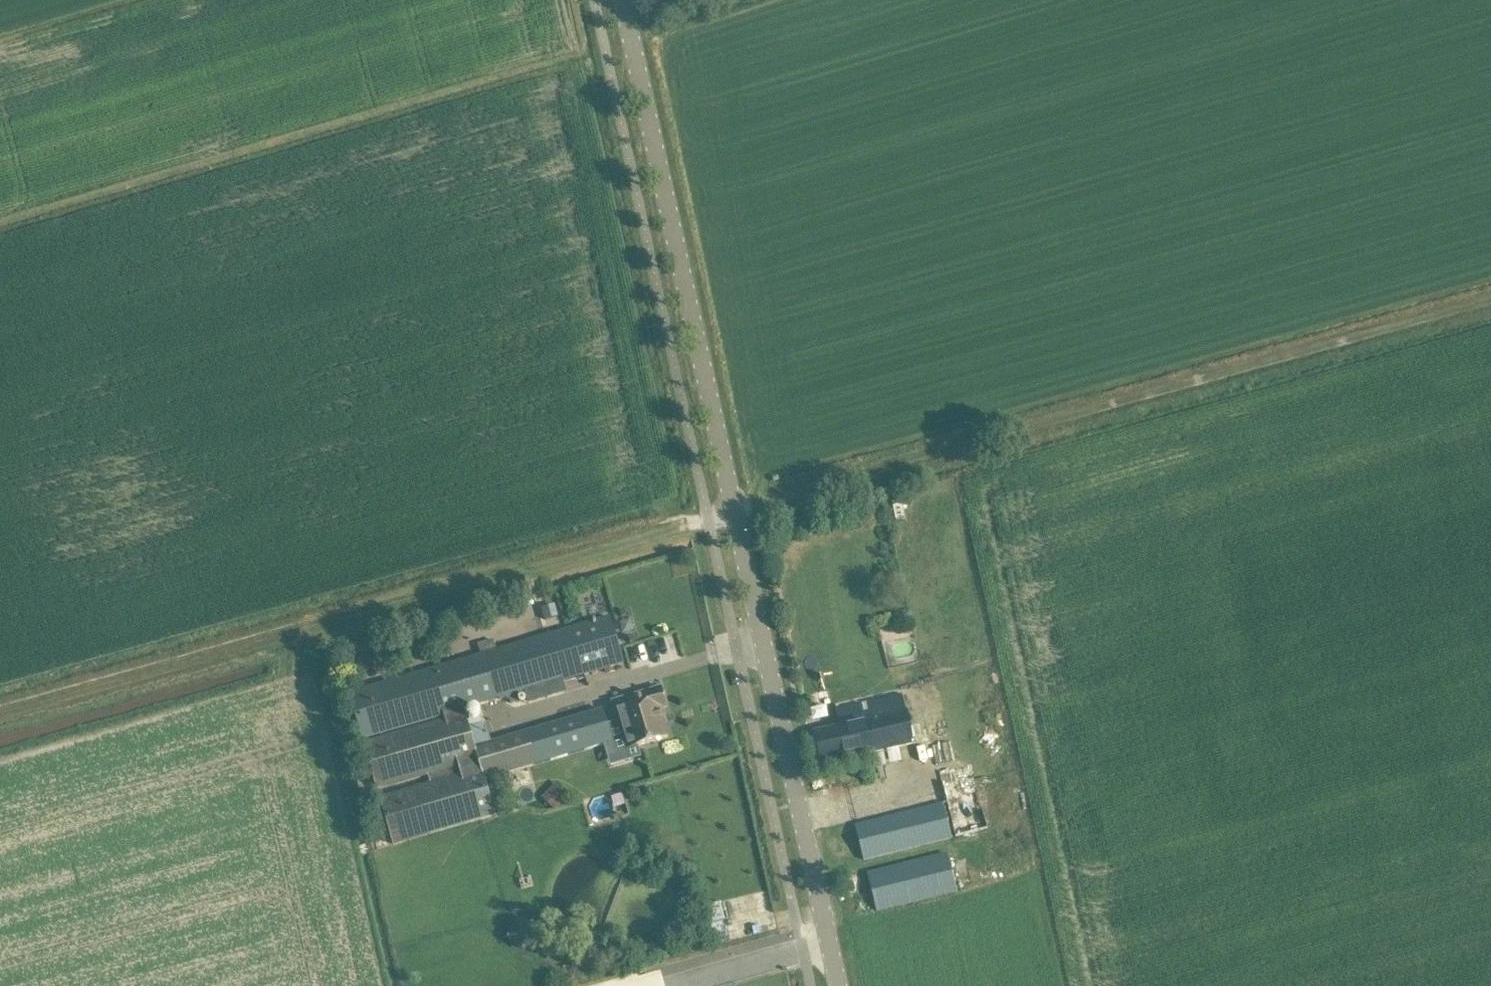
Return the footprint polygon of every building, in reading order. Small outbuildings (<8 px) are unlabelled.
[(481,656),(349,695),(377,791),(428,776),(430,784),(379,799),(386,823),(381,824),(385,836),(390,834),(393,845),(495,815),(485,780),(535,765),(604,745),(612,742),(607,725),(602,710),(526,732),(492,743),(486,723),(469,728),(464,711),(501,700),(509,697),(547,686),(548,686),(623,663),(610,617),(497,651),(494,640),(478,644),(481,656)] [(612,742),(604,745),(610,766),(640,758),(637,747),(668,738),(660,709),(668,707),(662,687),(613,702),(618,722),(607,725),(612,742)] [(823,764),(842,760),(914,744),(903,695),(856,706),(837,710),(840,726),(815,732),(823,764)] [(954,761),(950,743),(933,747),(937,765),(954,761)] [(956,837),(988,829),(975,775),(943,783),(956,837)] [(556,782),(542,798),(556,810),(570,793),(556,782)] [(865,860),(884,855),(951,839),(943,804),(875,820),(855,826),(865,860)] [(878,911),(897,906),(956,892),(947,855),(868,874),(878,911)] [(706,904),(711,925),(723,922),(718,901),(706,904)]
